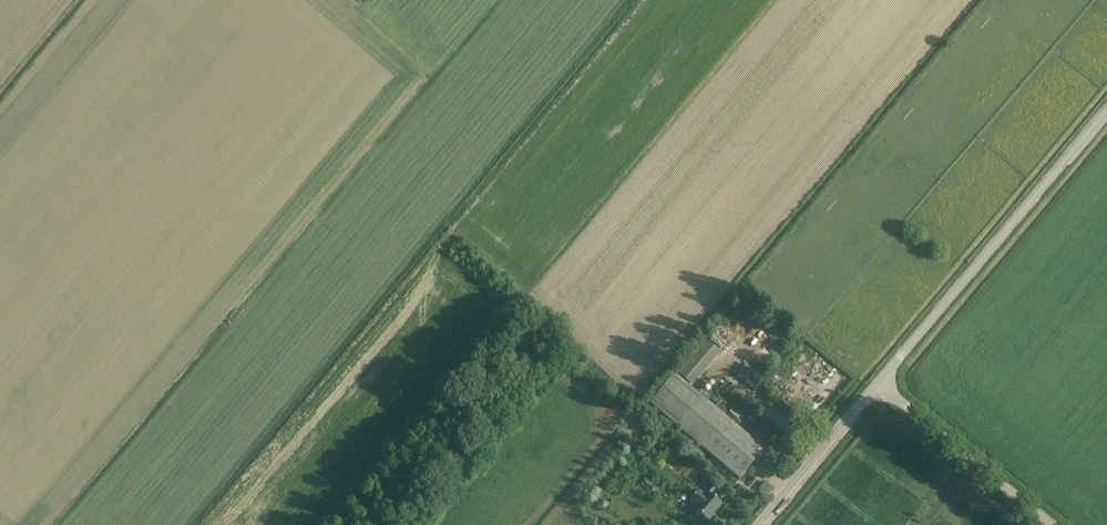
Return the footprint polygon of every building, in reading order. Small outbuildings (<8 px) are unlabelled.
[(739,479),(764,450),(675,376),(651,405),(739,479)] [(789,387),(775,376),(767,386),(777,394),(780,398),(789,387)] [(728,482),(730,479),(723,474),(713,466),(709,471),(726,484),(728,482)] [(726,471),(723,474),(730,479),(728,482),(736,489),(733,492),(740,498),(751,484),(744,478),(740,483),(726,471)] [(704,491),(697,501),(703,504),(701,508),(715,517),(726,502),(713,493),(711,495),(704,491)]
